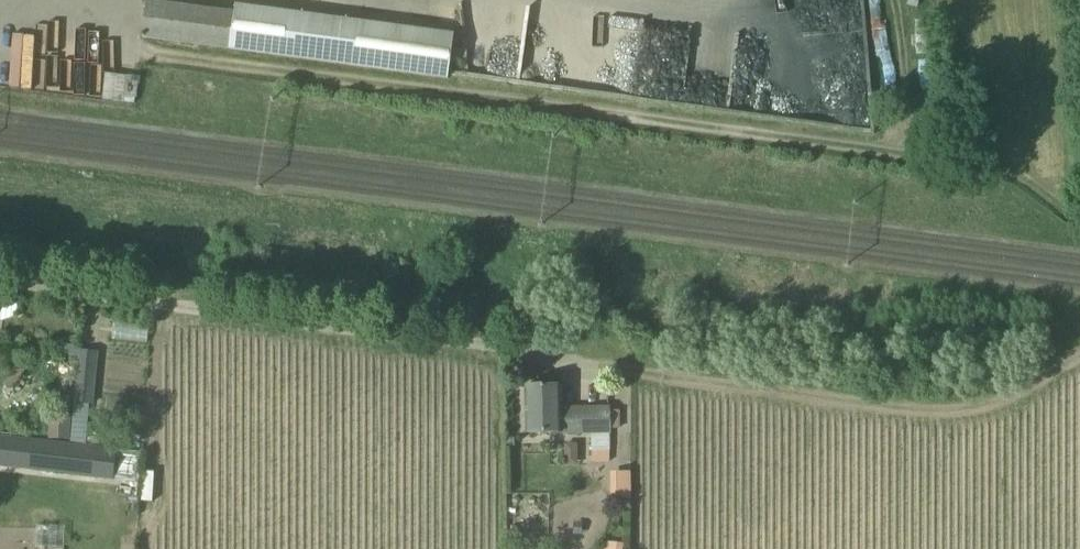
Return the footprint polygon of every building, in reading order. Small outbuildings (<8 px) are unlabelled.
[(805,32),(843,31),(844,79),(863,79),(862,2),(843,2),(843,18),(839,18),(839,8),(805,8),(805,32)] [(301,59),(307,15),(237,5),(235,15),(147,3),(142,41),(248,53),(248,52),(301,59)] [(344,20),(338,64),(408,74),(414,29),(344,20)] [(576,34),(530,25),(527,41),(573,49),(576,34)] [(92,405),(96,375),(99,353),(80,350),(73,403),(92,405)] [(561,409),(561,386),(524,387),(525,432),(594,431),(612,430),(617,430),(617,408),(561,409)] [(70,441),(71,417),(49,416),(48,440),(70,441)] [(69,445),(0,437),(0,468),(135,483),(138,453),(81,446),(69,445)] [(567,463),(579,462),(578,443),(565,444),(567,463)] [(630,471),(616,472),(617,499),(631,499),(630,471)]
